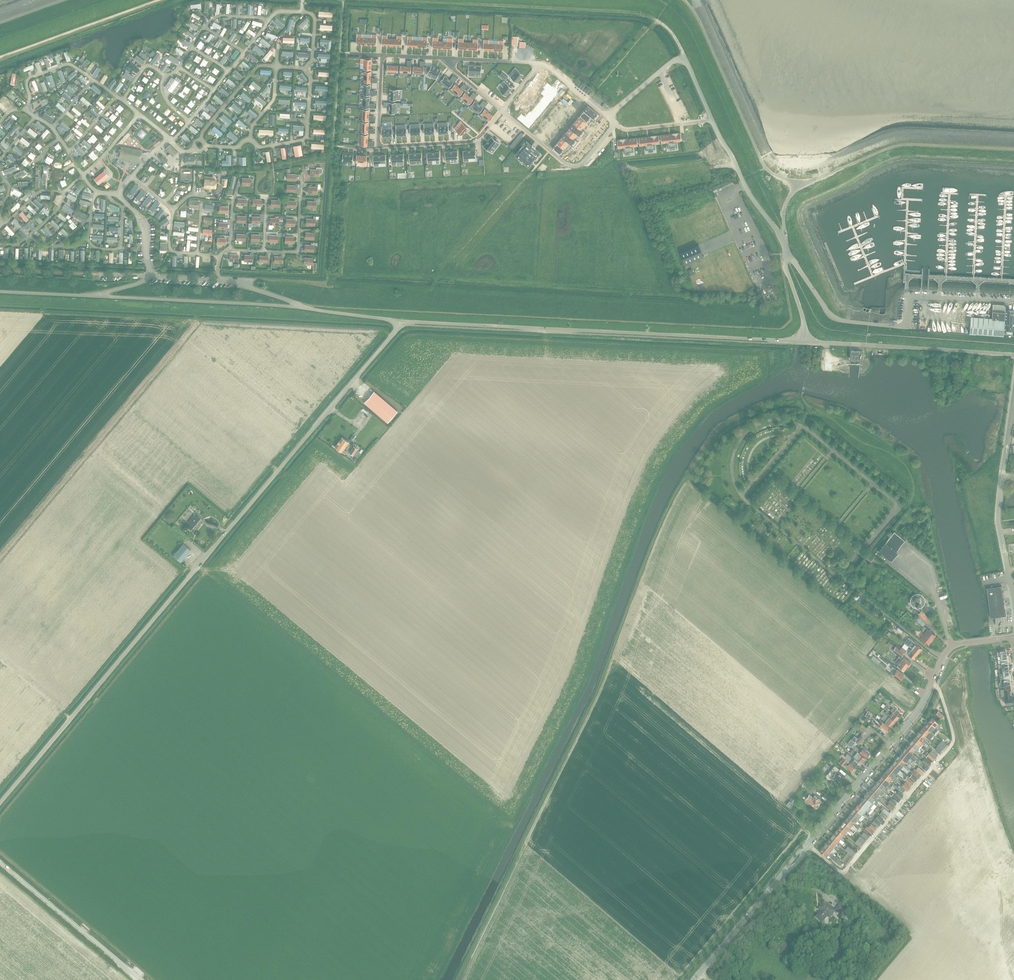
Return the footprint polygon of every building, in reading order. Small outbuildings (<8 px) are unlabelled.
[(362,34),(357,34),(357,44),(366,45),(367,37),(362,37),(362,34)] [(367,37),(366,45),(376,45),(377,35),(372,34),(372,38),(367,37)] [(382,46),(392,46),(392,39),(387,38),(387,35),(383,35),(382,46)] [(392,39),(392,46),(401,46),(402,36),(397,36),(397,39),(392,39)] [(407,47),(417,47),(417,40),(412,40),(413,36),(408,36),(407,47)] [(422,40),(417,40),(417,47),(427,48),(427,37),(422,37),(422,40)] [(433,37),(433,48),(442,48),(443,41),(438,41),(438,37),(433,37)] [(443,41),(442,48),(452,49),(453,38),(448,38),(448,41),(443,41)] [(458,49),(468,50),(468,42),(463,42),(463,39),(459,38),(458,42),(458,49)] [(468,42),(468,50),(477,50),(478,43),(478,39),(473,39),(473,42),(468,42)] [(483,50),(493,51),(493,44),(488,43),(489,40),(484,40),(483,50)] [(503,41),(498,40),(498,44),(493,44),(493,51),(503,51),(503,41)] [(142,48),(140,50),(148,57),(150,55),(142,48)] [(151,59),(156,63),(163,54),(158,50),(151,59)] [(82,63),(85,65),(91,58),(88,56),(82,63)] [(361,59),(360,69),(363,69),(371,69),(371,59),(361,59)] [(401,66),(400,72),(404,72),(404,73),(410,74),(411,72),(411,66),(411,61),(407,60),(407,66),(401,66)] [(414,66),(413,72),(417,73),(417,74),(424,74),(424,73),(424,67),(424,61),(420,61),(420,67),(414,66)] [(97,65),(95,69),(92,68),(91,71),(97,74),(100,67),(97,65)] [(388,65),(387,71),(391,71),(391,73),(398,73),(398,72),(398,66),(388,65)] [(432,65),(429,72),(433,74),(432,77),(436,79),(437,76),(441,70),(432,65)] [(481,66),(469,65),(469,76),(473,76),(474,73),(481,73),(481,66)] [(514,74),(511,77),(517,82),(523,75),(515,68),(512,71),(514,74)] [(371,72),(365,71),(364,75),(363,75),(363,82),(364,82),(370,82),(376,82),(376,78),(370,78),(371,72)] [(445,76),(441,80),(444,83),(443,84),(448,88),(449,87),(453,82),(456,78),(453,76),(450,80),(445,76)] [(546,77),(542,81),(546,85),(550,81),(546,77)] [(178,82),(173,79),(167,89),(172,93),(178,82)] [(540,79),(536,82),(543,89),(546,86),(540,79)] [(578,79),(574,84),(589,95),(592,90),(578,79)] [(503,87),(500,91),(506,96),(512,88),(504,81),(501,85),(503,87)] [(262,91),(267,95),(273,86),(268,82),(262,91)] [(362,88),(362,94),(363,94),(370,95),(375,95),(375,91),(370,91),(370,84),(364,84),(364,88),(362,88)] [(455,84),(451,89),(454,91),(453,92),(458,97),(459,95),(463,91),(466,86),(463,84),(460,88),(455,84)] [(88,86),(86,89),(92,95),(95,91),(88,86)] [(538,86),(534,90),(538,95),(542,89),(538,86)] [(64,93),(68,96),(72,92),(68,88),(64,93)] [(247,101),(250,97),(242,89),(238,94),(241,97),(238,99),(241,102),(244,99),(247,101)] [(390,89),(389,99),(397,100),(400,100),(400,95),(397,95),(397,90),(390,89)] [(531,89),(527,95),(535,101),(538,95),(531,89)] [(465,92),(461,97),(464,99),(463,101),(468,105),(469,104),(473,99),(476,95),(473,92),(470,97),(465,92)] [(84,93),(79,98),(83,102),(86,100),(89,103),(91,100),(84,93)] [(570,94),(567,98),(574,103),(577,100),(570,95),(570,94)] [(5,103),(7,101),(2,96),(0,99),(0,103),(6,109),(9,107),(5,103)] [(97,99),(104,106),(106,103),(99,97),(97,99)] [(362,100),(361,107),(363,107),(369,107),(375,108),(375,104),(369,104),(370,97),(363,97),(363,100),(362,100)] [(33,104),(37,109),(47,103),(44,98),(33,104)] [(530,98),(526,103),(531,107),(534,102),(530,98)] [(567,98),(563,103),(568,107),(572,101),(567,98)] [(56,102),(63,109),(66,105),(59,99),(56,102)] [(523,100),(519,106),(522,107),(528,112),(531,107),(523,100)] [(475,101),(471,105),(474,108),(473,109),(478,113),(479,112),(483,107),(486,103),(483,101),(480,105),(475,101)] [(384,102),(384,106),(389,106),(389,113),(395,113),(396,113),(397,103),(395,103),(389,102),(384,102)] [(74,104),(72,106),(80,112),(82,109),(74,104)] [(563,104),(559,110),(565,114),(569,108),(563,104)] [(522,107),(518,113),(524,117),(528,112),(522,107)] [(369,110),(363,109),(363,113),(361,113),(361,120),(362,120),(368,120),(374,120),(374,116),(369,116),(369,110)] [(485,109),(481,114),(484,116),(483,117),(488,122),(489,120),(493,116),(485,109)] [(516,111),(513,116),(522,122),(521,121),(524,117),(516,111)] [(559,111),(556,116),(562,121),(566,116),(559,111)] [(20,118),(25,121),(29,116),(24,112),(20,118)] [(556,117),(553,122),(559,126),(559,127),(562,122),(556,117)] [(67,128),(70,126),(63,118),(60,121),(67,128)] [(460,127),(456,131),(462,135),(468,128),(463,123),(460,121),(457,125),(460,127)] [(12,126),(18,131),(21,126),(15,122),(12,126)] [(368,129),(368,122),(362,122),(362,126),(360,125),(360,132),(362,132),(368,133),(373,133),(374,129),(368,129)] [(443,123),(438,123),(438,126),(439,134),(448,133),(448,126),(443,126),(443,123)] [(553,123),(550,127),(555,131),(559,127),(553,123)] [(82,133),(84,130),(77,124),(74,127),(82,133)] [(415,124),(410,125),(410,128),(411,135),(420,135),(420,127),(415,128),(415,124)] [(429,124),(424,124),(424,127),(425,134),(434,134),(434,127),(429,127),(429,124)] [(42,133),(45,136),(50,128),(47,125),(42,133)] [(401,125),(396,125),(396,129),(397,136),(406,135),(406,128),(401,128),(401,125)] [(387,126),(382,126),(382,137),(392,136),(392,133),(395,133),(395,129),(392,129),(387,129),(387,126)] [(549,128),(546,134),(546,133),(551,137),(555,131),(549,128)] [(93,131),(89,137),(94,141),(99,135),(93,131)] [(108,139),(112,134),(107,131),(103,136),(108,139)] [(680,133),(661,135),(662,143),(667,142),(667,148),(677,146),(676,141),(681,141),(680,133)] [(546,134),(543,138),(549,142),(551,138),(546,134)] [(368,135),(362,135),(361,138),(360,138),(360,145),(373,145),(373,142),(367,141),(368,135)] [(645,150),(655,149),(654,144),(659,143),(658,136),(639,138),(640,145),(645,145),(645,150)] [(1,140),(8,145),(10,143),(3,137),(1,140)] [(491,137),(484,146),(489,151),(494,145),(496,147),(500,144),(491,137)] [(624,153),(633,152),(633,146),(637,146),(637,138),(617,140),(618,148),(623,147),(624,153)] [(527,141),(515,155),(529,166),(540,153),(535,148),(536,148),(532,145),(532,146),(527,141)] [(59,144),(55,147),(59,152),(63,148),(59,144)] [(165,149),(173,156),(177,152),(170,145),(165,149)] [(122,146),(119,158),(139,162),(141,150),(122,146)] [(15,159),(17,156),(10,150),(8,153),(15,159)] [(476,157),(475,150),(463,151),(464,161),(469,161),(468,158),(476,157)] [(445,152),(446,162),(450,162),(450,159),(458,158),(457,151),(445,152)] [(439,152),(427,152),(428,163),(432,163),(432,160),(440,159),(439,152)] [(421,153),(409,153),(410,164),(415,164),(414,161),(422,160),(421,153)] [(248,162),(248,154),(239,154),(239,162),(248,162)] [(353,154),(343,154),(343,161),(348,162),(348,165),(352,165),(353,154)] [(403,154),(391,154),(392,165),(396,165),(396,162),(404,161),(403,154)] [(162,155),(159,158),(164,163),(167,160),(162,155)] [(367,155),(357,155),(356,162),(357,162),(361,162),(361,166),(366,166),(367,155)] [(385,155),(373,155),(374,166),(379,166),(379,163),(386,162),(385,155)] [(9,172),(16,165),(14,163),(7,169),(9,172)] [(318,176),(318,173),(321,173),(322,172),(322,169),(321,168),(316,167),(316,170),(310,170),(310,173),(312,173),(312,176),(318,176)] [(103,170),(92,179),(96,184),(107,175),(103,170)] [(205,179),(205,187),(215,188),(216,180),(205,179)] [(15,185),(14,187),(13,186),(12,190),(21,193),(23,189),(15,185)] [(23,194),(26,197),(33,190),(30,187),(23,194)] [(27,204),(35,210),(37,208),(30,201),(27,204)] [(45,204),(43,206),(48,213),(51,211),(45,204)] [(14,222),(13,223),(15,226),(18,224),(18,223),(20,221),(16,215),(12,218),(14,222)] [(54,216),(51,219),(57,226),(60,223),(54,216)] [(681,252),(686,264),(704,256),(699,244),(681,252)] [(1003,304),(993,304),(992,319),(1004,320),(1005,320),(1004,335),(1006,335),(1006,333),(1008,310),(1005,310),(1005,307),(1003,304)] [(1004,320),(992,319),(971,317),(969,333),(1003,335),(1004,320)] [(861,351),(850,350),(849,358),(859,359),(859,358),(862,359),(863,351),(861,351)] [(374,391),(364,402),(388,422),(398,411),(374,391)] [(349,442),(342,437),(335,446),(342,451),(349,442)] [(358,449),(353,446),(349,452),(353,455),(358,449)] [(195,529),(203,520),(195,513),(187,523),(195,529)] [(899,548),(905,541),(894,532),(888,539),(886,542),(885,542),(879,550),(878,549),(878,550),(891,561),(892,561),(898,553),(896,551),(898,547),(899,548)] [(180,561),(190,550),(183,544),(173,555),(180,561)] [(990,618),(1005,616),(1001,586),(986,588),(990,618)] [(921,599),(921,598),(920,597),(919,597),(918,596),(917,596),(916,597),(915,597),(914,598),(914,599),(914,600),(914,601),(914,602),(914,603),(915,603),(916,604),(913,607),(919,615),(915,619),(922,626),(926,623),(930,619),(924,612),(928,609),(921,601),(921,600),(921,599)] [(935,635),(927,629),(920,638),(928,644),(935,635)] [(911,648),(918,654),(922,649),(912,641),(910,644),(912,647),(911,648)] [(903,653),(899,649),(896,646),(892,650),(899,656),(898,657),(894,662),(897,665),(904,670),(905,669),(905,670),(907,668),(906,667),(910,662),(902,655),(903,653)] [(908,648),(906,650),(902,647),(899,649),(903,653),(904,653),(905,652),(914,659),(918,654),(911,648),(910,650),(908,648)] [(1000,656),(1000,660),(1009,658),(1009,654),(1006,655),(1006,650),(1005,650),(997,652),(997,656),(1000,656)] [(1009,658),(1000,660),(1000,663),(998,664),(999,668),(1008,667),(1008,663),(1010,662),(1009,658)] [(887,667),(880,661),(878,664),(884,669),(887,667)] [(900,680),(904,675),(897,670),(892,666),(891,669),(895,672),(893,675),(900,680)] [(1008,668),(999,670),(1000,678),(1012,676),(1011,672),(1009,673),(1008,668)] [(1012,676),(1000,678),(1000,681),(999,682),(999,686),(1010,685),(1010,681),(1012,681),(1012,676)] [(1000,689),(1001,700),(1005,699),(1005,704),(1013,703),(1013,695),(1011,695),(1010,688),(1000,689)] [(872,700),(879,707),(881,705),(874,698),(872,700)] [(902,713),(896,708),(897,707),(892,703),(890,705),(893,707),(890,710),(892,712),(898,717),(902,713)] [(895,722),(889,717),(887,715),(881,710),(880,712),(883,715),(881,718),(885,721),(884,723),(889,728),(895,722)] [(935,714),(941,719),(944,716),(938,711),(935,714)] [(895,722),(898,717),(892,712),(889,717),(895,722)] [(884,723),(879,719),(876,717),(876,716),(874,719),(880,724),(878,726),(886,733),(890,728),(889,728),(884,723)] [(940,722),(938,722),(932,717),(928,721),(937,729),(940,731),(941,730),(939,727),(940,726),(940,722)] [(940,731),(937,729),(928,721),(924,726),(931,731),(936,735),(940,731)] [(862,724),(858,729),(862,732),(867,727),(862,724)] [(930,733),(931,731),(924,726),(920,732),(926,737),(929,739),(933,735),(930,733)] [(925,739),(926,737),(920,732),(916,736),(928,745),(930,743),(925,739)] [(855,741),(859,744),(864,738),(860,735),(855,741)] [(926,747),(928,745),(916,736),(913,740),(919,745),(921,747),(923,745),(926,747)] [(935,745),(942,750),(947,744),(942,740),(939,738),(938,739),(941,742),(940,743),(938,741),(935,745)] [(841,747),(844,744),(838,739),(835,742),(841,747)] [(921,747),(919,745),(913,740),(909,744),(919,752),(921,750),(919,749),(921,747)] [(854,745),(852,744),(851,747),(853,748),(859,753),(865,758),(869,752),(866,750),(867,748),(865,746),(863,748),(861,746),(858,749),(854,745)] [(917,754),(919,752),(909,744),(906,748),(913,753),(914,751),(917,754)] [(861,762),(865,758),(859,753),(853,748),(849,753),(861,762)] [(911,755),(913,753),(906,748),(902,752),(913,761),(915,758),(911,755)] [(931,750),(929,753),(935,758),(938,755),(931,750)] [(911,762),(913,761),(902,752),(899,756),(906,762),(906,761),(908,759),(911,762)] [(935,758),(926,752),(924,755),(932,762),(935,758)] [(843,758),(850,763),(856,769),(860,764),(853,759),(850,756),(847,754),(843,758)] [(907,762),(906,761),(906,762),(899,756),(895,760),(904,767),(908,771),(907,770),(908,768),(904,764),(905,762),(906,763),(907,762)] [(925,758),(922,761),(928,766),(931,763),(925,758)] [(907,773),(908,771),(904,767),(895,760),(892,764),(899,770),(901,768),(907,773)] [(853,773),(856,769),(850,763),(847,766),(845,765),(844,766),(853,773)] [(902,773),(899,770),(892,764),(889,768),(895,774),(897,772),(900,775),(902,773)] [(843,777),(841,776),(842,775),(839,772),(838,773),(836,771),(838,769),(834,765),(830,771),(826,775),(826,777),(829,779),(831,778),(832,777),(838,783),(839,782),(840,782),(841,780),(843,777)] [(894,776),(895,774),(889,768),(885,772),(895,780),(896,778),(894,776)] [(915,770),(914,769),(911,772),(918,778),(921,775),(915,770)] [(894,780),(895,780),(885,772),(882,776),(889,782),(891,779),(893,781),(894,780)] [(887,783),(889,782),(882,776),(879,780),(885,786),(888,788),(889,789),(891,787),(887,783)] [(904,780),(911,786),(914,783),(907,777),(904,780)] [(822,789),(826,785),(819,779),(816,783),(822,789)] [(888,788),(885,786),(879,780),(875,784),(885,792),(886,793),(888,792),(886,790),(888,788)] [(901,786),(907,790),(910,787),(904,782),(901,786)] [(811,785),(809,784),(808,786),(809,787),(807,790),(811,793),(813,790),(813,791),(816,788),(811,785)] [(881,796),(885,792),(875,784),(872,788),(879,794),(881,796)] [(906,790),(899,784),(897,787),(903,793),(906,790)] [(877,796),(879,794),(872,788),(868,792),(878,800),(879,798),(877,796)] [(898,791),(897,793),(894,791),(894,792),(892,790),(891,790),(900,798),(903,795),(898,791)] [(877,802),(878,800),(868,792),(865,796),(874,803),(876,805),(878,803),(877,802)] [(814,796),(813,797),(809,794),(805,799),(806,799),(805,801),(808,804),(809,802),(816,807),(817,807),(818,805),(821,801),(814,796)] [(870,807),(874,803),(865,796),(862,800),(872,809),(870,807)] [(897,804),(891,798),(888,802),(894,807),(897,804)] [(870,811),(872,809),(862,800),(858,804),(865,810),(867,808),(870,811)] [(863,812),(865,810),(858,804),(855,809),(861,814),(864,817),(864,816),(866,818),(868,816),(863,812)] [(864,817),(861,814),(855,809),(851,813),(860,820),(861,821),(864,817)] [(859,822),(860,820),(851,813),(848,817),(854,822),(855,822),(857,820),(859,822)] [(852,824),(854,822),(848,817),(844,821),(852,828),(856,831),(858,829),(852,824)] [(877,827),(880,823),(875,819),(872,822),(877,827)] [(852,829),(852,828),(844,821),(841,825),(851,834),(852,835),(854,833),(848,829),(850,827),(852,829)] [(850,835),(851,834),(841,825),(837,829),(843,834),(846,831),(850,835)] [(873,832),(868,827),(867,826),(864,829),(868,832),(867,833),(870,835),(873,832)] [(841,837),(843,834),(837,829),(834,833),(840,839),(842,841),(844,839),(842,838),(841,837)] [(869,836),(864,832),(861,835),(866,840),(869,836)] [(838,841),(840,839),(834,833),(830,838),(837,843),(841,846),(842,844),(838,841)] [(834,846),(837,843),(830,838),(827,842),(833,847),(836,849),(837,848),(834,846)] [(863,844),(857,839),(854,843),(860,847),(863,844)] [(830,850),(833,847),(827,842),(823,846),(833,854),(834,853),(830,850)] [(835,856),(833,854),(823,846),(819,851),(826,856),(827,854),(830,856),(829,858),(832,860),(835,856)] [(855,853),(848,846),(845,850),(848,852),(852,856),(855,853)] [(853,857),(852,856),(848,852),(844,857),(849,861),(853,857)] [(827,917),(829,919),(835,911),(827,905),(826,906),(823,903),(819,909),(822,911),(821,912),(820,912),(815,918),(822,924),(827,917)] [(843,916),(847,912),(839,905),(836,910),(843,916)] [(843,956),(833,967),(838,971),(843,966),(843,965),(847,960),(843,956)]
